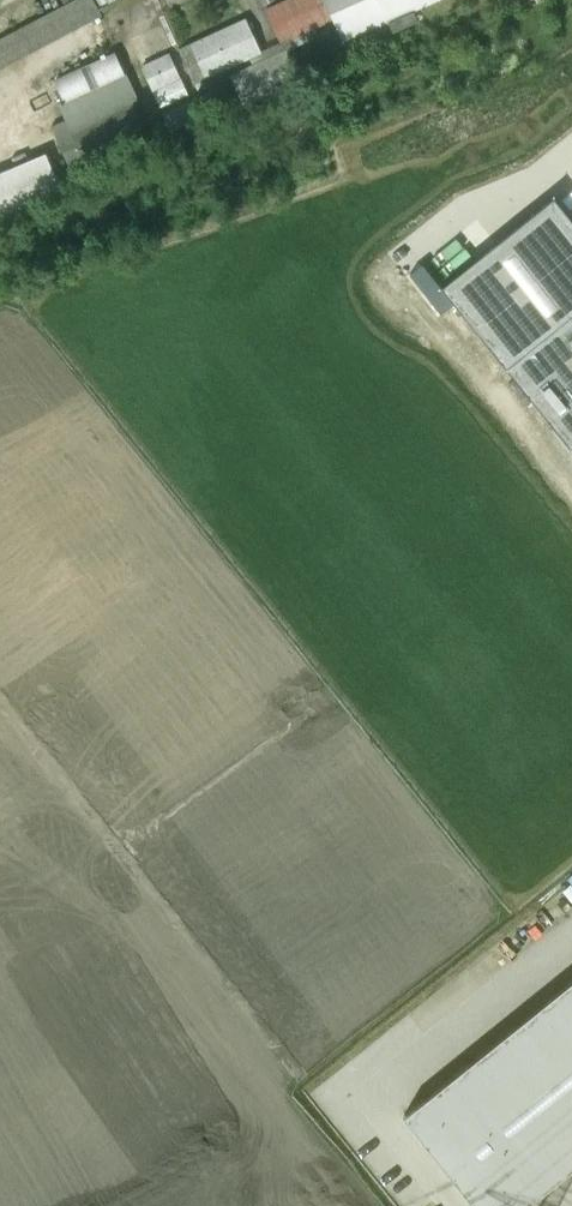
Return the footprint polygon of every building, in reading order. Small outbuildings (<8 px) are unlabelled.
[(102,15),(95,0),(74,0),(0,38),(0,68),(102,15)] [(267,9),(282,43),(334,19),(338,29),(340,28),(346,40),(388,21),(393,32),(419,21),(414,10),(435,0),(288,0),(267,9)] [(261,53),(246,19),(180,49),(195,83),(261,53)] [(286,50),(232,76),(248,110),(302,84),(286,50)] [(136,98),(115,52),(57,78),(67,100),(60,103),(68,122),(54,129),(70,165),(146,131),(132,99),(136,98)] [(170,53),(142,66),(161,107),(188,94),(170,53)] [(0,174),(0,221),(63,196),(46,155),(0,174)] [(441,288),(571,449),(571,220),(554,197),(441,288)] [(411,1114),(486,1205),(523,1205),(571,1167),(571,983),(411,1114)]
